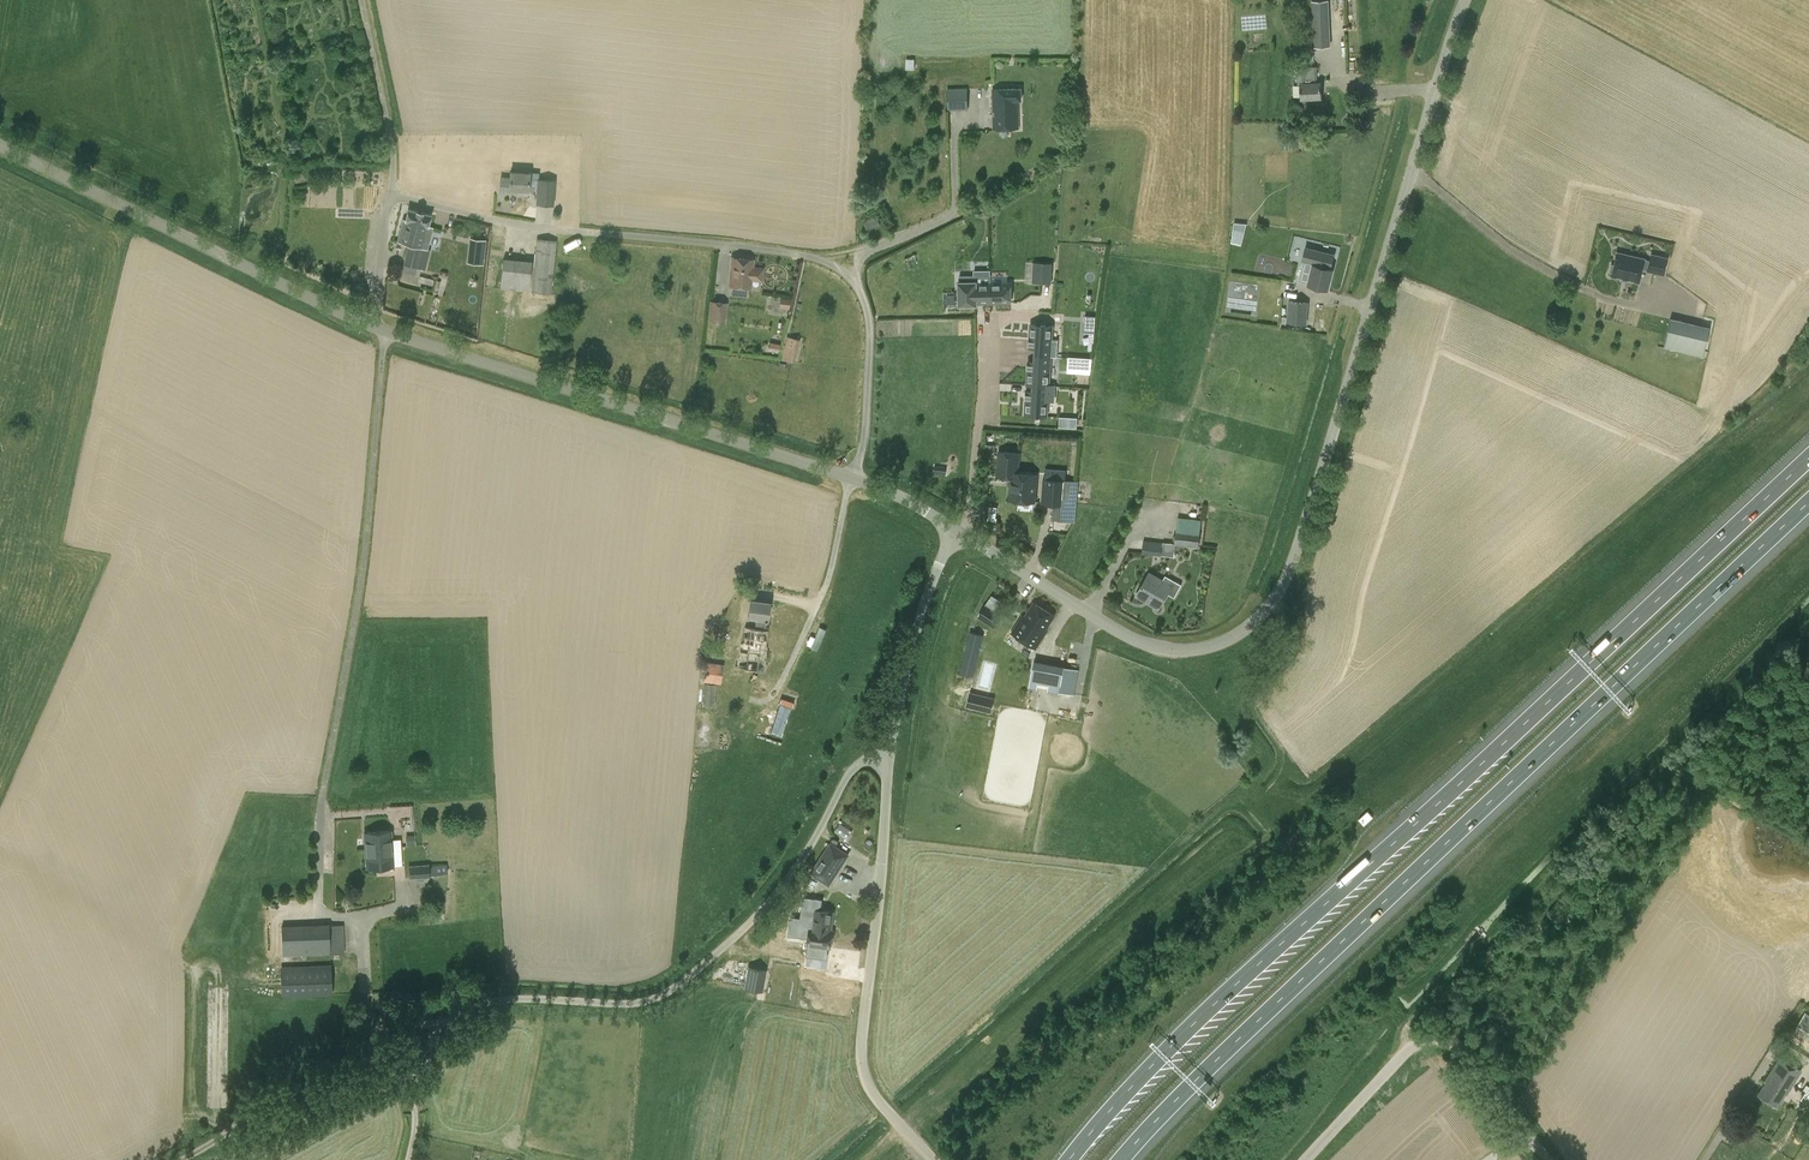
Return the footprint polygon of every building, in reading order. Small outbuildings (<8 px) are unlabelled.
[(1312,1),(1314,38),(1330,37),(1328,0),(1324,0),(1312,1)] [(1322,97),(1321,82),(1317,82),(1316,66),(1298,66),(1298,83),(1300,83),(1301,98),(1322,97)] [(948,110),(968,109),(967,88),(947,89),(948,110)] [(1022,100),(1022,88),(991,88),(992,129),(1018,128),(1017,100),(1022,100)] [(539,173),(529,173),(510,172),(510,176),(500,176),(499,193),(509,193),(509,189),(528,190),(528,189),(538,190),(537,203),(553,204),(554,179),(539,178),(539,173)] [(419,261),(422,247),(430,215),(408,209),(406,219),(403,219),(398,241),(408,244),(400,276),(415,280),(416,275),(419,276),(422,261),(419,261)] [(877,216),(864,220),(866,228),(879,224),(877,216)] [(1609,227),(1603,252),(1631,258),(1634,244),(1639,245),(1639,246),(1656,250),(1660,233),(1643,229),(1641,236),(1636,235),(1637,234),(1609,227)] [(471,250),(483,251),(484,240),(472,238),(471,250)] [(551,294),(557,240),(537,238),(531,292),(551,294)] [(525,250),(525,258),(534,258),(534,250),(525,250)] [(1331,269),(1325,268),(1328,256),(1306,250),(1302,268),(1305,268),(1302,279),(1310,281),(1309,283),(1327,287),(1331,269)] [(1666,275),(1671,257),(1653,251),(1648,269),(1666,275)] [(731,257),(728,285),(749,287),(751,259),(731,257)] [(529,291),(532,261),(503,258),(501,288),(529,291)] [(1050,283),(1051,264),(1034,262),(1032,282),(1050,283)] [(975,276),(960,276),(960,282),(959,282),(960,304),(976,304),(976,303),(991,303),(991,283),(975,283),(975,276)] [(991,283),(991,303),(1010,302),(1010,282),(1008,282),(991,283)] [(709,300),(707,321),(725,322),(727,302),(709,300)] [(1288,321),(1306,323),(1307,302),(1289,301),(1288,321)] [(1085,316),(1084,332),(1089,333),(1095,333),(1096,316),(1085,316)] [(1663,346),(1704,357),(1711,328),(1670,317),(1663,346)] [(1035,348),(1034,355),(1052,356),(1057,357),(1058,340),(1053,340),(1053,324),(1029,323),(1028,348),(1035,348)] [(783,352),(796,355),(800,339),(787,336),(783,352)] [(1050,384),(1052,356),(1034,355),(1034,360),(1027,359),(1026,383),(1050,384)] [(1091,360),(1069,358),(1068,374),(1090,375),(1091,360)] [(1055,385),(1050,384),(1026,383),(1026,385),(1032,386),(1032,390),(1025,389),(1024,415),(1048,417),(1049,401),(1054,401),(1055,385)] [(1077,420),(1059,418),(1058,428),(1076,429),(1077,420)] [(1034,502),(1036,474),(1016,473),(1018,453),(998,451),(996,476),(1011,477),(1009,500),(1034,502)] [(1079,481),(1046,477),(1043,502),(1058,503),(1056,520),(1052,519),(1051,530),(1062,531),(1063,521),(1075,522),(1079,481)] [(1175,544),(1198,546),(1200,531),(1176,528),(1175,544)] [(1142,553),(1161,556),(1163,541),(1144,539),(1142,553)] [(1159,608),(1167,593),(1174,597),(1181,584),(1173,579),(1170,584),(1149,572),(1137,594),(1148,600),(1147,601),(1159,608)] [(736,594),(733,615),(745,617),(743,624),(758,626),(763,598),(736,594)] [(763,598),(758,626),(775,629),(780,601),(763,598)] [(1035,602),(1025,616),(1023,615),(1012,633),(1036,648),(1047,631),(1045,629),(1055,615),(1035,602)] [(979,616),(1006,634),(1013,623),(986,605),(979,616)] [(970,631),(960,672),(974,675),(984,634),(970,631)] [(1033,659),(1029,686),(1048,690),(1049,685),(1058,686),(1057,691),(1074,694),(1079,668),(1063,665),(1063,664),(1033,659)] [(721,683),(725,664),(706,660),(703,680),(721,683)] [(702,704),(716,704),(717,683),(703,682),(702,704)] [(990,714),(994,697),(970,692),(966,709),(990,714)] [(849,836),(852,827),(839,823),(836,832),(849,836)] [(364,833),(367,869),(394,867),(391,831),(364,833)] [(830,844),(812,875),(831,886),(849,854),(830,844)] [(409,865),(410,878),(430,877),(430,875),(448,872),(448,864),(429,866),(429,863),(409,865)] [(787,933),(809,936),(810,928),(812,928),(814,910),(819,910),(820,904),(821,897),(802,894),(799,915),(790,914),(787,933)] [(812,928),(810,928),(809,936),(808,944),(826,947),(830,947),(832,931),(830,931),(833,909),(828,908),(828,905),(820,904),(819,910),(814,910),(812,928)] [(283,956),(331,954),(345,953),(343,924),(282,927),(283,956)] [(826,947),(808,944),(807,953),(825,955),(826,947)] [(280,967),(282,997),(333,995),(331,964),(280,967)] [(761,991),(765,970),(749,967),(745,988),(761,991)] [(1808,1032),(1808,1014),(1805,1012),(1797,1025),(1808,1032)] [(1786,1094),(1801,1071),(1779,1058),(1765,1081),(1766,1082),(1758,1094),(1778,1106),(1781,1100),(1785,1094),(1786,1094)] [(1801,1100),(1807,1104),(1805,1107),(1808,1109),(1808,1089),(1807,1093),(1805,1092),(1801,1100)]
